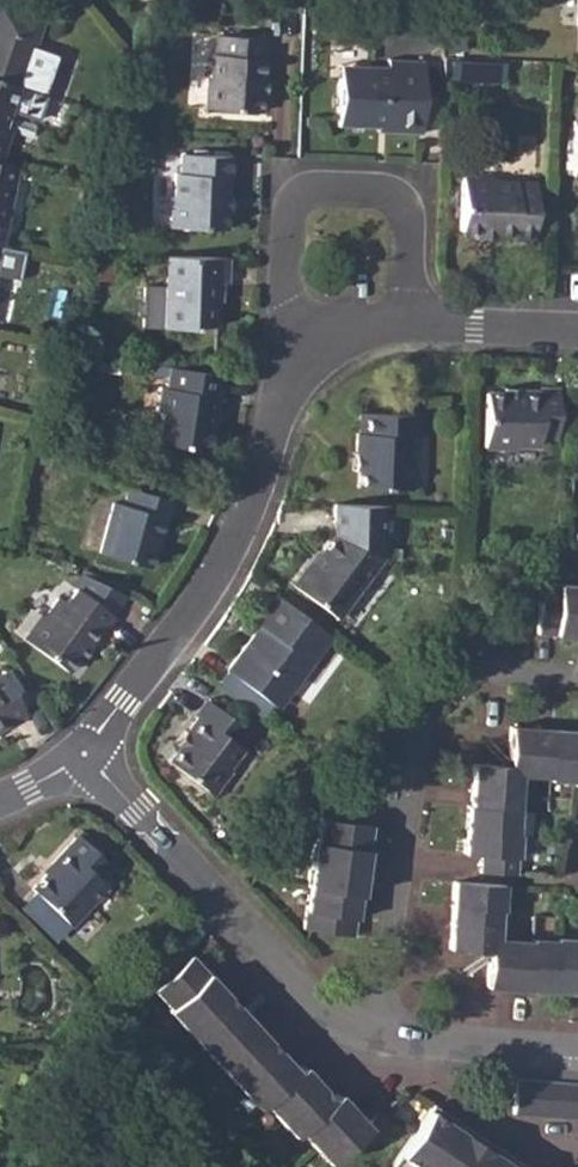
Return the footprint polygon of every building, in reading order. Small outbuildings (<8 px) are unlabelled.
[(16,84),(18,85),(45,13),(28,8),(30,3),(22,0),(10,0),(9,2),(4,0),(0,0),(0,79),(16,84)] [(255,109),(256,92),(257,78),(261,77),(262,56),(260,56),(260,36),(213,32),(212,51),(209,50),(207,76),(203,76),(202,105),(255,109)] [(340,65),(338,126),(389,127),(389,132),(422,132),(424,60),(387,59),(387,67),(340,65)] [(0,79),(0,127),(16,84),(0,79)] [(577,174),(577,120),(570,120),(569,174),(577,174)] [(218,228),(218,212),(219,195),(222,195),(223,177),(226,177),(228,156),(177,154),(177,172),(170,171),(169,195),(165,195),(164,225),(218,228)] [(0,162),(0,240),(16,166),(0,162)] [(459,227),(475,228),(490,229),(490,232),(491,232),(510,234),(510,236),(530,237),(532,182),(491,180),(490,176),(462,175),(459,227)] [(223,257),(161,254),(158,327),(187,329),(188,325),(210,326),(212,281),(221,282),(223,257)] [(9,310),(13,289),(0,286),(0,308),(9,310)] [(216,373),(161,364),(158,385),(152,384),(148,411),(154,412),(149,444),(202,452),(207,417),(210,417),(216,373)] [(511,392),(498,392),(480,391),(478,445),(507,445),(507,443),(532,443),(532,436),(551,435),(552,388),(533,388),(533,390),(514,390),(511,392)] [(350,429),(349,451),(351,451),(351,467),(351,484),(404,485),(406,456),(402,455),(402,433),(412,434),(413,411),(353,411),(352,429),(350,429)] [(108,499),(93,550),(142,564),(152,534),(154,535),(166,497),(125,485),(120,502),(108,499)] [(376,502),(327,501),(326,531),(313,549),(315,551),(306,564),(303,563),(288,583),(330,615),(375,556),(376,515),(376,502)] [(574,632),(577,633),(577,579),(576,582),(534,580),(531,630),(574,632)] [(63,669),(75,655),(83,643),(85,645),(87,643),(98,630),(100,631),(110,617),(72,588),(62,601),(57,596),(41,616),(39,615),(21,638),(63,669)] [(260,614),(253,622),(220,668),(268,703),(281,686),(285,688),(305,660),(325,632),(270,591),(256,611),(260,614)] [(25,713),(0,671),(0,727),(25,713)] [(171,741),(160,755),(206,790),(225,766),(222,764),(236,745),(231,740),(240,726),(198,694),(186,710),(189,712),(168,738),(171,741)] [(458,827),(457,850),(475,850),(474,868),(510,871),(512,830),(510,830),(512,805),(514,773),(543,775),(543,777),(567,779),(567,783),(577,784),(577,729),(570,728),(546,727),(503,725),(500,762),(467,760),(463,802),(460,803),(458,827)] [(299,884),(302,884),(296,927),(346,934),(353,891),(359,847),(365,804),(315,798),(308,840),(305,840),(299,884)] [(522,809),(519,865),(531,866),(534,809),(522,809)] [(38,870),(25,883),(30,888),(59,917),(65,922),(102,884),(94,876),(105,864),(70,830),(45,856),(48,859),(38,870)] [(444,947),(483,950),(481,983),(526,987),(550,988),(572,989),(573,973),(577,973),(577,936),(554,934),(554,938),(528,936),(528,940),(493,936),(495,906),(499,906),(500,885),(500,881),(448,878),(447,902),(444,947)] [(168,1006),(165,1008),(197,1042),(227,1076),(255,1105),(259,1102),(294,1139),(299,1135),(327,1163),(366,1127),(338,1098),(333,1103),(298,1066),(294,1070),(265,1039),(235,1006),(204,972),(174,940),(139,974),(168,1006)] [(515,1112),(577,1117),(577,1081),(517,1076),(515,1112)] [(525,1166),(432,1105),(391,1166),(525,1166)]
